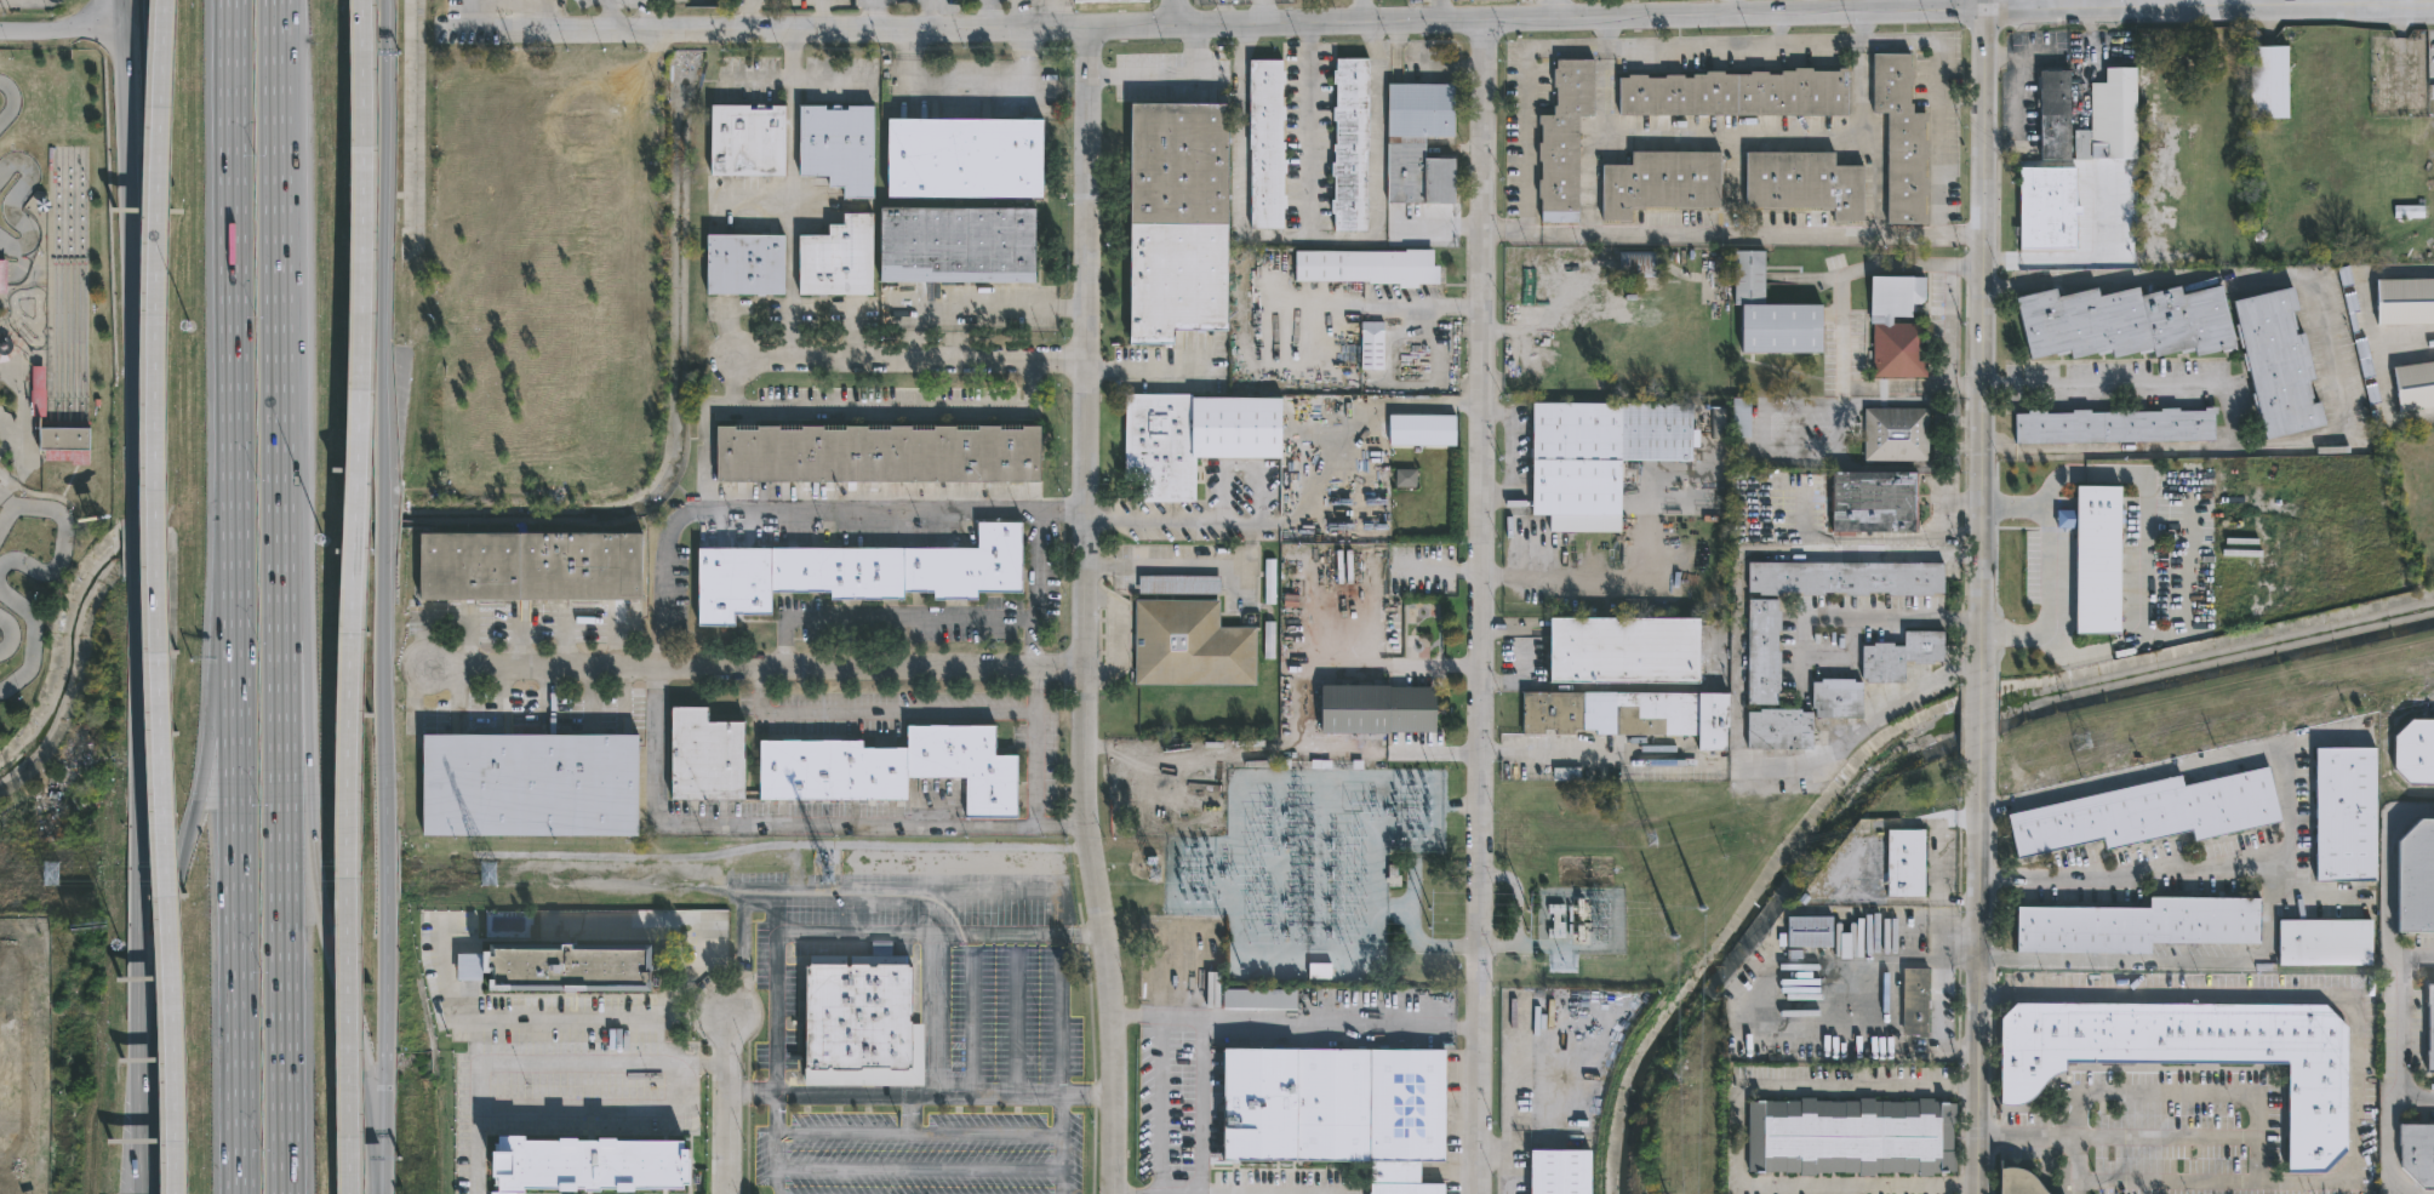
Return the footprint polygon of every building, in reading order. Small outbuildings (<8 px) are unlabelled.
[(2289,118),(2250,118),(2249,45),(2287,45),(2289,118)] [(1908,53),(1908,67),(1912,67),(1912,85),(1908,85),(1908,103),(1910,103),(1910,112),(1925,112),(1925,121),(1922,121),(1922,141),(1926,141),(1926,159),(1922,159),(1922,177),(1925,177),(1925,195),(1922,195),(1922,215),(1925,215),(1925,223),(1886,223),(1886,113),(1872,113),(1872,52),(1908,53)] [(1366,59),(1365,232),(1332,232),(1332,215),(1330,215),(1330,200),(1332,200),(1332,177),(1329,177),(1330,164),(1331,164),(1332,144),(1333,144),(1333,121),(1331,121),(1331,108),(1335,108),(1335,85),(1330,85),(1330,70),(1335,70),(1335,59),(1366,59)] [(1281,61),(1281,74),(1286,74),(1286,86),(1281,86),(1281,108),(1285,108),(1285,120),(1281,120),(1280,143),(1284,143),(1284,161),(1285,161),(1285,175),(1282,175),(1282,198),(1286,198),(1286,210),(1281,210),(1281,229),(1249,229),(1250,61),(1281,61)] [(1593,62),(1592,118),(1578,118),(1577,223),(1541,223),(1541,199),(1538,199),(1538,181),(1541,181),(1541,162),(1538,162),(1538,144),(1541,144),(1541,126),(1538,126),(1538,115),(1553,116),(1553,107),(1556,107),(1556,88),(1553,88),(1553,70),(1555,70),(1555,61),(1593,62)] [(2087,160),(2073,160),(2073,130),(2090,130),(2090,82),(2102,82),(2102,67),(2132,68),(2132,159),(2087,159),(2087,160)] [(1845,69),(1845,116),(1617,115),(1617,79),(1625,79),(1625,75),(1645,75),(1645,79),(1663,79),(1663,75),(1680,75),(1680,79),(1691,79),(1691,75),(1703,75),(1703,73),(1722,73),(1722,75),(1748,75),(1748,73),(1765,73),(1765,75),(1779,75),(1779,72),(1792,72),(1792,69),(1810,69),(1810,72),(1835,72),(1835,69),(1845,69)] [(2067,160),(2036,160),(2034,70),(2064,70),(2067,160)] [(1425,138),(1424,160),(1457,160),(1457,205),(1387,205),(1388,85),(1455,85),(1455,138),(1425,138)] [(1129,347),(1129,104),(1225,104),(1225,331),(1172,331),(1172,347),(1129,347)] [(784,107),(784,177),(710,177),(710,107),(749,107),(749,110),(771,110),(771,107),(784,107)] [(873,107),(873,199),(844,199),(844,188),(829,188),(829,177),(800,177),(800,107),(825,107),(825,112),(847,112),(847,107),(873,107)] [(1010,198),(890,198),(890,120),(1044,120),(1044,199),(1010,198)] [(1836,150),(1836,165),(1864,165),(1864,219),(1835,219),(1835,210),(1824,210),(1824,207),(1765,208),(1765,206),(1747,206),(1747,150),(1836,150)] [(1628,215),(1628,224),(1616,224),(1616,221),(1599,221),(1599,166),(1628,166),(1628,153),(1716,153),(1716,208),(1641,208),(1641,211),(1628,211),(1628,215)] [(2017,247),(2017,167),(2072,167),(2070,247),(2017,247)] [(887,282),(880,282),(881,208),(1035,210),(1035,284),(887,282)] [(2424,220),(2424,208),(2394,208),(2394,220),(2424,220)] [(806,297),(798,297),(798,236),(825,236),(825,225),(841,225),(841,215),(870,215),(870,297),(806,297)] [(733,295),(705,295),(707,236),(784,238),(783,296),(733,295)] [(1433,252),(1432,268),(1438,268),(1438,286),(1417,286),(1417,291),(1398,291),(1398,285),(1293,284),(1293,252),(1404,253),(1404,251),(1433,252)] [(1765,284),(1765,304),(1819,304),(1819,353),(1739,353),(1739,305),(1735,305),(1735,251),(1765,251),(1765,284)] [(1661,275),(1619,275),(1619,253),(1661,253),(1661,275)] [(10,295),(0,294),(0,260),(11,261),(10,285),(10,295)] [(1912,276),(1926,278),(1926,305),(1915,305),(1915,313),(1912,313),(1912,318),(1892,318),(1892,322),(1884,322),(1884,316),(1869,316),(1869,276),(1912,276)] [(2372,280),(2433,279),(2433,324),(2373,325),(2372,280)] [(2218,287),(2235,349),(2195,359),(2193,349),(2153,360),(2150,350),(2112,360),(2109,352),(2072,361),(2069,352),(2029,361),(2013,301),(2053,290),(2056,299),(2095,290),(2097,298),(2136,288),(2138,298),(2178,287),(2181,297),(2218,287)] [(2293,310),(2299,333),(2303,332),(2314,379),(2310,379),(2315,402),(2320,401),(2325,425),(2264,440),(2259,416),(2258,416),(2232,302),(2293,287),(2298,309),(2293,310)] [(1366,370),(1365,370),(1364,322),(1387,322),(1387,370),(1366,370)] [(1912,324),(1912,361),(1924,361),(1924,377),(1870,377),(1870,324),(1912,324)] [(12,361),(0,363),(0,332),(1,331),(11,330),(24,338),(21,354),(12,361)] [(2388,367),(2433,361),(2433,407),(2395,412),(2388,367)] [(1189,398),(1189,400),(1279,401),(1279,461),(1192,461),(1192,505),(1138,505),(1138,484),(1120,484),(1120,396),(1189,398)] [(1730,438),(1729,438),(1729,399),(1745,399),(1747,438),(1730,438)] [(1566,516),(1549,516),(1530,515),(1531,404),(1691,405),(1691,462),(1621,461),(1621,516),(1566,516)] [(2213,412),(2213,442),(2013,446),(2012,416),(2027,416),(2027,413),(2044,413),(2044,416),(2070,416),(2070,412),(2089,411),(2089,415),(2159,413),(2159,410),(2177,410),(2177,412),(2202,412),(2202,410),(2213,409),(2213,412)] [(1925,462),(1862,461),(1862,410),(1925,410),(1925,462)] [(1036,482),(716,484),(716,427),(1040,427),(1040,482),(1036,482)] [(95,451),(46,450),(47,428),(95,428),(95,451)] [(1416,490),(1416,473),(1396,473),(1396,490),(1416,490)] [(1916,532),(1835,532),(1835,473),(1916,473),(1916,532)] [(2076,489),(2121,490),(2119,638),(2074,636),(2075,530),(2055,529),(2055,513),(2075,513),(2076,489)] [(1621,516),(1621,533),(1549,533),(1549,516),(1566,516),(1621,516)] [(982,593),(982,600),(938,600),(938,593),(909,593),(909,600),(835,600),(835,594),(776,594),(776,616),(739,616),(739,627),(702,627),(702,549),(982,549),(982,524),(1027,524),(1027,593),(982,593)] [(422,601),(419,601),(419,533),(644,533),(644,601),(422,601)] [(1274,560),(1274,605),(1263,605),(1264,560),(1274,560)] [(1943,593),(1932,593),(1932,596),(1887,596),(1887,592),(1867,592),(1867,595),(1845,595),(1845,594),(1801,594),(1801,592),(1781,592),(1781,595),(1759,595),(1759,592),(1748,592),(1748,562),(1943,564),(1943,593)] [(1216,595),(1216,601),(1219,601),(1219,628),(1255,628),(1255,686),(1135,686),(1135,600),(1138,600),(1138,577),(1219,577),(1219,595),(1216,595)] [(1773,600),(1773,611),(1777,611),(1777,632),(1773,632),(1773,652),(1776,652),(1776,695),(1772,695),(1772,705),(1743,705),(1743,600),(1773,600)] [(1698,684),(1545,684),(1547,618),(1699,619),(1698,684)] [(1944,645),(1944,661),(1933,661),(1933,664),(1915,664),(1915,661),(1906,661),(1906,684),(1867,684),(1867,679),(1862,679),(1862,646),(1873,646),(1873,644),(1895,644),(1895,646),(1904,646),(1904,632),(1944,632),(1944,645)] [(1853,679),(1853,682),(1862,682),(1862,718),(1816,718),(1816,708),(1806,708),(1806,695),(1811,695),(1811,682),(1821,682),(1821,679),(1853,679)] [(1394,687),(1394,690),(1439,690),(1439,735),(1319,736),(1319,687),(1394,687)] [(1724,729),(1724,753),(1696,753),(1696,737),(1594,737),(1594,731),(1575,731),(1575,736),(1554,736),(1554,731),(1545,731),(1545,736),(1520,736),(1520,692),(1726,695),(1726,729),(1724,729)] [(709,719),(709,722),(745,722),(744,800),(672,800),(673,707),(709,708),(709,719)] [(1796,709),(1796,714),(1811,714),(1810,750),(1744,749),(1745,713),(1756,713),(1756,709),(1796,709)] [(2406,721),(2433,721),(2433,787),(2404,787),(2389,770),(2389,737),(2406,721)] [(998,726),(998,755),(1018,755),(1018,816),(969,816),(969,776),(910,776),(910,800),(762,800),(762,741),(865,739),(865,747),(910,747),(910,726),(998,726)] [(638,836),(422,835),(422,733),(639,735),(638,836)] [(2376,882),(2314,882),(2314,749),(2375,749),(2376,882)] [(2263,767),(2276,823),(2189,842),(2187,832),(2101,851),(2098,839),(2012,858),(2002,816),(2177,776),(2179,787),(2263,767)] [(2421,821),(2433,821),(2433,936),(2399,936),(2399,842),(2421,821)] [(1919,897),(1882,897),(1882,832),(1919,832),(1919,897)] [(2150,955),(2016,953),(2016,908),(2149,910),(2149,899),(2261,901),(2261,946),(2150,943),(2150,955)] [(1828,948),(1783,948),(1783,918),(1828,918),(1828,948)] [(2299,966),(2279,966),(2279,921),(2372,921),(2372,966),(2299,966)] [(651,946),(651,993),(484,992),(484,979),(451,979),(451,952),(487,953),(487,946),(651,946)] [(909,964),(909,966),(912,966),(912,1067),(908,1067),(908,1069),(890,1069),(890,1067),(862,1067),(862,1069),(832,1069),(832,1066),(828,1066),(828,1068),(810,1068),(810,1066),(806,1066),(806,966),(807,966),(807,964),(846,964),(846,966),(850,966),(850,965),(869,965),(869,967),(875,967),(875,964),(909,964)] [(1925,967),(1924,1036),(1915,1036),(1915,1034),(1898,1034),(1899,967),(1925,967)] [(2423,987),(2433,987),(2433,1070),(2423,1070),(2423,987)] [(1295,1010),(1221,1010),(1222,990),(1295,992),(1295,1010)] [(2348,1026),(2347,1149),(2324,1172),(2287,1172),(2289,1067),(2066,1066),(2066,1074),(2050,1080),(2029,1102),(2015,1108),(1999,1106),(2000,1021),(2015,1005),(2330,1007),(2348,1026)] [(1441,1183),(1441,1193),(1366,1193),(1366,1192),(1369,1192),(1369,1159),(1218,1158),(1218,1046),(1442,1049),(1442,1162),(1444,1162),(1444,1170),(1418,1170),(1418,1183),(1441,1183)] [(1930,1097),(1930,1101),(1953,1103),(1953,1122),(1949,1122),(1952,1171),(1932,1171),(1932,1176),(1915,1176),(1915,1172),(1870,1172),(1870,1176),(1855,1176),(1855,1171),(1813,1171),(1813,1176),(1795,1176),(1795,1171),(1744,1171),(1744,1101),(1745,1101),(1745,1097),(1755,1097),(1755,1099),(1781,1099),(1795,1099),(1795,1096),(1811,1096),(1811,1099),(1840,1101),(1855,1099),(1855,1097),(1870,1097),(1870,1099),(1885,1101),(1914,1101),(1914,1097),(1930,1097)] [(2394,1122),(2433,1122),(2433,1189),(2417,1189),(2396,1166),(2394,1122)] [(516,1190),(516,1193),(490,1193),(490,1190),(495,1190),(495,1173),(491,1173),(491,1152),(495,1152),(495,1133),(521,1135),(521,1137),(521,1138),(681,1139),(681,1158),(687,1158),(687,1182),(681,1182),(681,1187),(598,1186),(598,1189),(581,1189),(581,1186),(520,1184),(520,1190),(516,1190)] [(1588,1149),(1588,1193),(1527,1193),(1527,1148),(1588,1149)] [(2049,1193),(2051,1193),(1999,1193),(1999,1167),(2011,1165),(2024,1169),(2034,1177),(2049,1193)]
